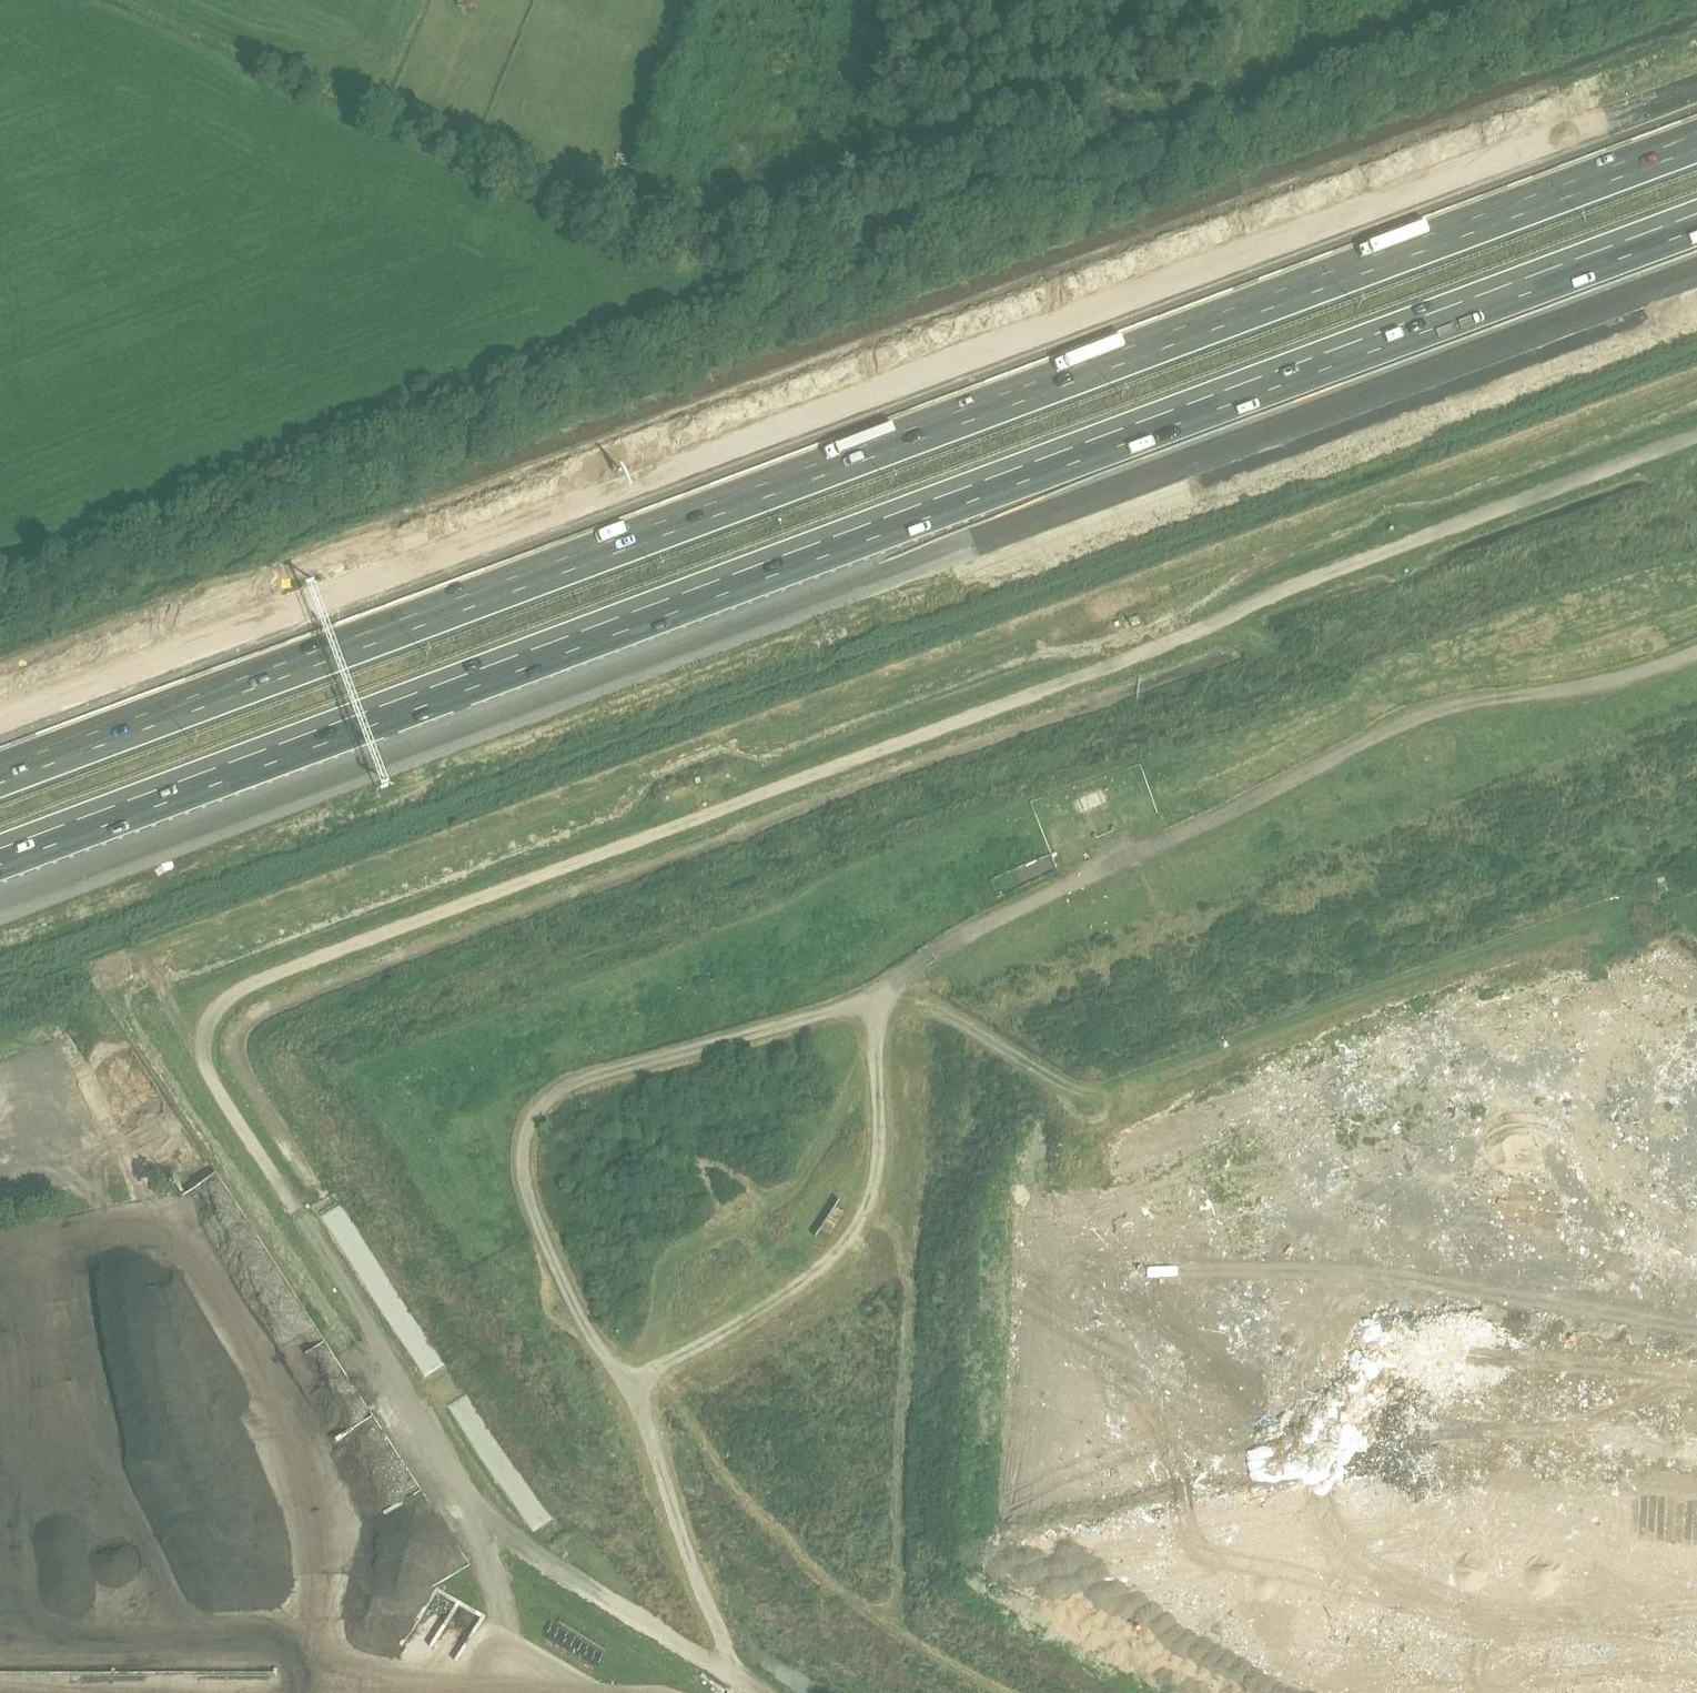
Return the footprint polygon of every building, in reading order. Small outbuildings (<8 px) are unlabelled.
[(214,763),(218,774),(235,769),(232,758),(214,763)] [(1416,1293),(1414,1356),(1451,1357),(1453,1294),(1416,1293)] [(1390,1379),(1391,1314),(1347,1313),(1345,1378),(1390,1379)] [(1135,1454),(1140,1469),(1159,1461),(1153,1447),(1135,1454)] [(1683,1481),(1696,1515),(1696,1475),(1683,1481)] [(1596,1576),(1601,1589),(1619,1583),(1615,1570),(1596,1576)]
